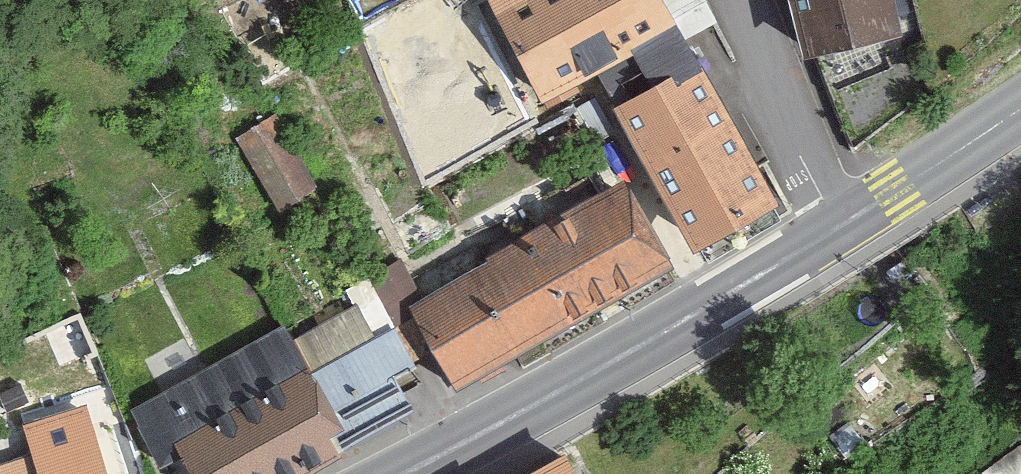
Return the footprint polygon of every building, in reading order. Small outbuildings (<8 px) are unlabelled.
[(487,12),(533,98),(604,60),(663,28),(706,5),(704,0),(481,0),(487,12)] [(790,59),(889,37),(881,0),(777,0),(790,59)] [(758,205),(684,67),(663,28),(604,60),(624,98),(604,110),(677,247),(758,205)] [(233,139),(271,211),(316,187),(277,115),(233,139)] [(655,267),(609,184),(452,269),(497,353),(655,267)] [(438,386),(497,353),(452,269),(411,292),(394,258),(357,278),(369,295),(378,311),(405,361),(417,354),(438,386)] [(289,341),(349,454),(406,421),(380,372),(405,361),(378,311),(369,295),(289,341)] [(128,410),(160,470),(181,459),(189,473),(310,473),(349,454),(289,341),(283,329),(128,410)] [(985,473),(1020,473),(1020,449),(985,473)] [(89,457),(28,473),(24,457),(0,464),(0,473),(94,473),(89,457)] [(548,458),(518,473),(557,473),(548,458)]
